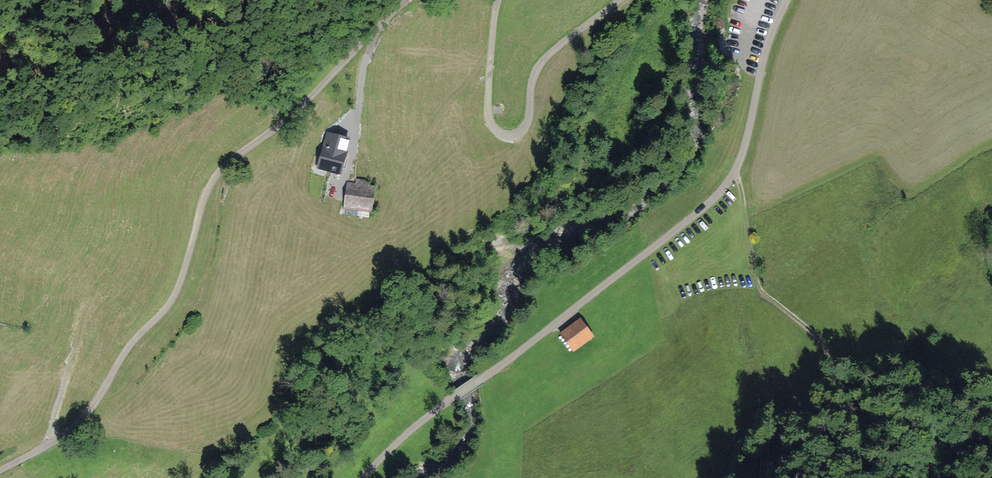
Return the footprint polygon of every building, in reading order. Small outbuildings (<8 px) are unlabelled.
[(350,140),(326,136),(322,170),(345,173),(350,140)] [(354,184),(348,183),(344,209),(372,213),(377,187),(365,185),(366,181),(355,179),(354,184)] [(593,337),(581,320),(561,335),(573,351),(593,337)] [(92,355),(81,349),(73,364),(85,370),(92,355)]
